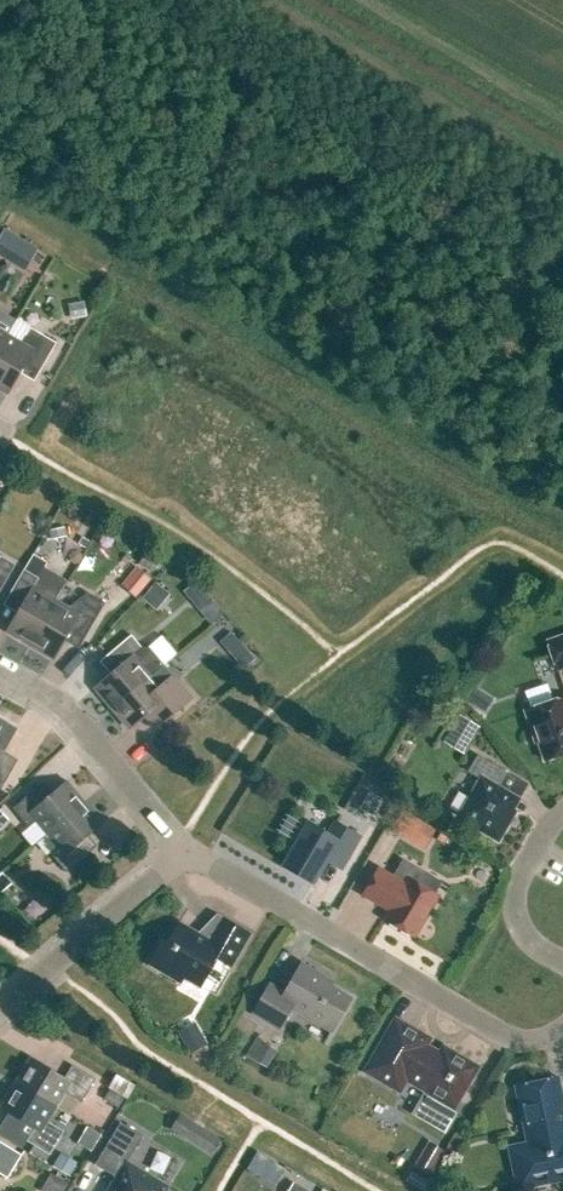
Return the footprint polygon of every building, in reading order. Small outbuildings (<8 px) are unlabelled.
[(25,269),(38,247),(5,227),(0,235),(0,254),(25,269)] [(70,319),(87,316),(83,301),(67,305),(70,319)] [(7,336),(0,348),(0,389),(8,393),(24,366),(38,374),(56,343),(31,328),(21,344),(7,336)] [(45,529),(51,518),(41,512),(37,519),(38,525),(45,529)] [(49,527),(51,539),(67,535),(65,524),(49,527)] [(56,601),(33,588),(39,578),(48,563),(34,554),(25,570),(24,569),(8,596),(23,605),(8,631),(31,644),(56,601)] [(16,565),(1,556),(0,558),(0,591),(0,592),(16,565)] [(136,598),(151,580),(136,567),(121,586),(136,598)] [(156,610),(169,594),(155,583),(142,599),(156,610)] [(84,640),(100,613),(106,603),(88,593),(68,608),(56,601),(31,644),(54,658),(69,632),(84,640)] [(211,598),(200,608),(211,622),(223,612),(211,598)] [(546,639),(556,671),(562,668),(562,634),(546,639)] [(96,688),(113,708),(164,665),(149,648),(143,648),(132,635),(108,655),(119,668),(96,688)] [(246,670),(257,659),(245,647),(234,657),(246,670)] [(164,665),(113,708),(130,728),(154,709),(164,721),(192,698),(164,665)] [(479,709),(487,695),(476,688),(468,702),(479,709)] [(562,754),(562,698),(526,711),(532,730),(534,729),(545,760),(562,754)] [(466,751),(480,728),(459,715),(445,739),(466,751)] [(12,731),(0,724),(0,752),(12,731)] [(508,819),(520,799),(499,786),(507,772),(478,755),(468,772),(480,779),(459,815),(479,826),(477,829),(499,841),(511,821),(508,819)] [(0,764),(0,787),(10,770),(0,764)] [(48,833),(85,802),(67,781),(48,797),(39,786),(13,808),(29,828),(37,821),(48,833)] [(66,872),(93,850),(83,839),(102,823),(85,802),(48,833),(58,846),(50,853),(66,872)] [(411,842),(423,822),(402,810),(390,830),(411,842)] [(9,820),(0,811),(0,828),(9,820)] [(346,861),(360,836),(336,822),(329,834),(309,823),(284,866),(313,883),(331,853),(346,861)] [(424,850),(435,830),(423,822),(411,842),(424,850)] [(439,896),(436,895),(443,882),(402,858),(392,876),(379,868),(363,895),(391,911),(386,920),(415,937),(439,896)] [(11,884),(2,873),(0,875),(0,892),(1,893),(11,884)] [(231,967),(250,933),(222,917),(208,939),(180,923),(168,943),(163,940),(149,964),(181,982),(184,977),(201,987),(217,959),(231,967)] [(332,1031),(352,998),(317,978),(319,973),(302,963),(285,993),(270,984),(253,1013),(280,1029),(292,1008),(332,1031)] [(468,1079),(475,1068),(466,1062),(468,1060),(455,1052),(453,1055),(397,1022),(369,1070),(399,1088),(406,1076),(435,1093),(423,1114),(444,1127),(457,1104),(454,1103),(460,1092),(463,1094),(471,1081),(468,1079)] [(267,1067),(277,1050),(256,1039),(246,1056),(267,1067)] [(82,1103),(96,1079),(73,1065),(65,1078),(32,1057),(16,1083),(56,1107),(65,1092),(82,1103)] [(558,1077),(516,1086),(527,1142),(508,1146),(517,1189),(562,1179),(562,1101),(558,1077)] [(48,1121),(56,1107),(16,1083),(1,1108),(35,1128),(27,1141),(50,1155),(65,1131),(48,1121)] [(118,1108),(124,1098),(109,1089),(103,1099),(118,1108)] [(170,1130),(212,1155),(222,1139),(180,1113),(170,1130)] [(108,1190),(166,1190),(169,1186),(128,1161),(143,1135),(121,1122),(95,1164),(116,1177),(108,1190)] [(90,1125),(81,1142),(95,1149),(104,1132),(90,1125)] [(8,1178),(22,1155),(0,1141),(0,1173),(8,1178)] [(429,1141),(414,1167),(430,1177),(446,1151),(429,1141)] [(69,1175),(77,1162),(61,1153),(54,1166),(69,1175)] [(68,1182),(52,1173),(41,1190),(63,1190),(68,1182)] [(293,1182),(288,1190),(309,1190),(293,1182)]
